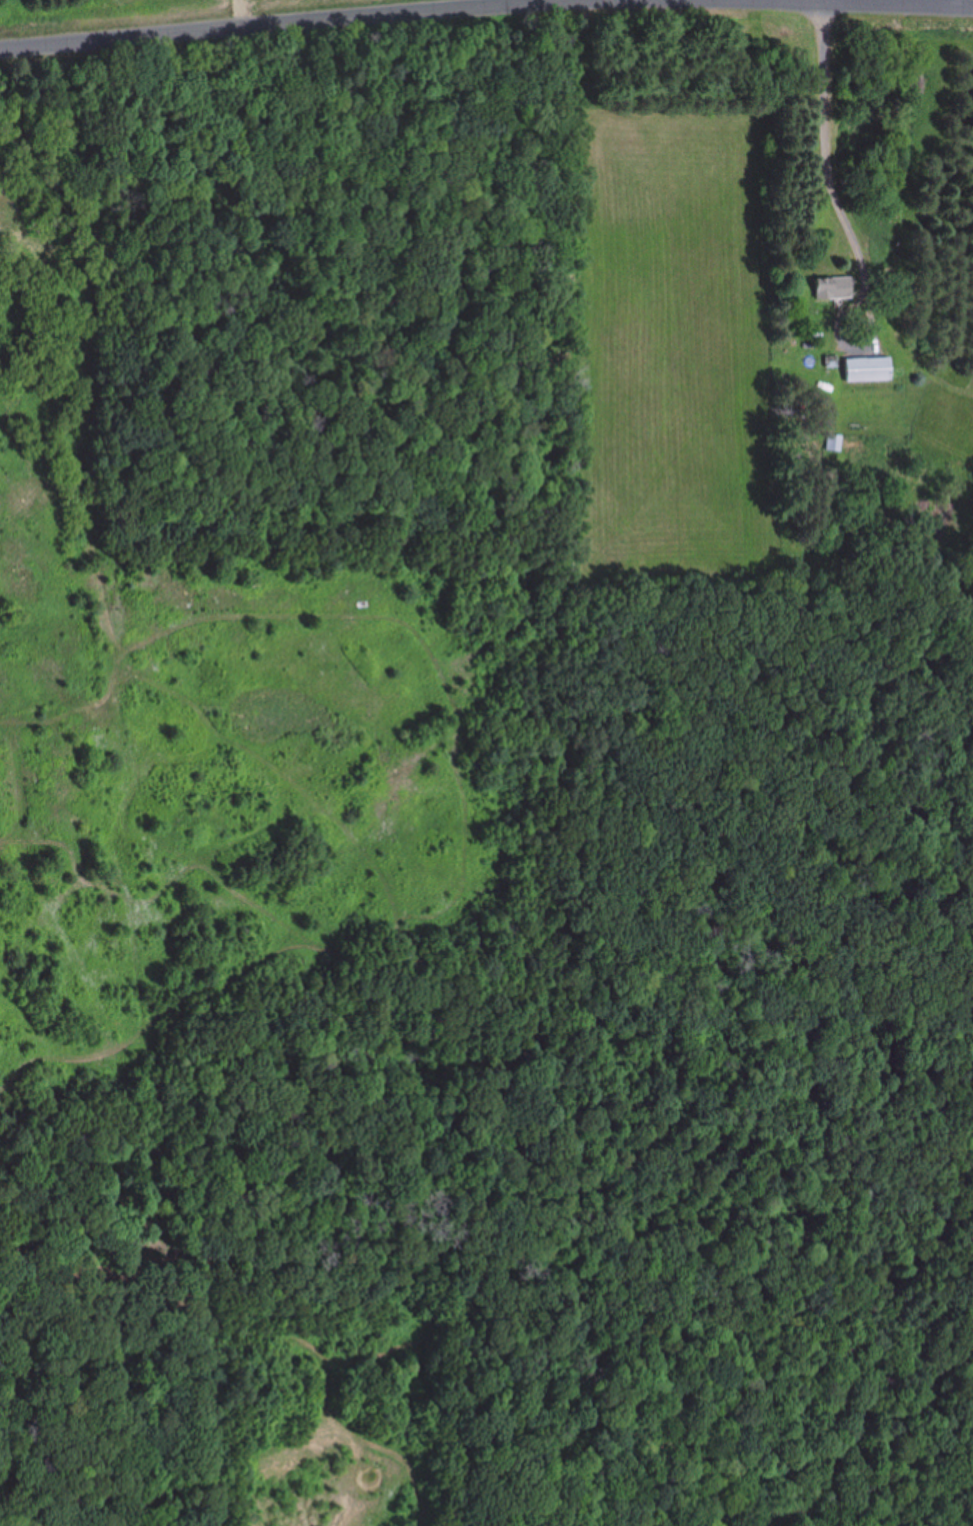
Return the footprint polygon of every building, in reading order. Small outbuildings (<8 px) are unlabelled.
[(848,300),(848,279),(812,279),(813,300),(848,300)] [(843,383),(889,383),(889,360),(843,360),(843,383)] [(825,452),(840,453),(841,437),(826,436),(825,452)]
